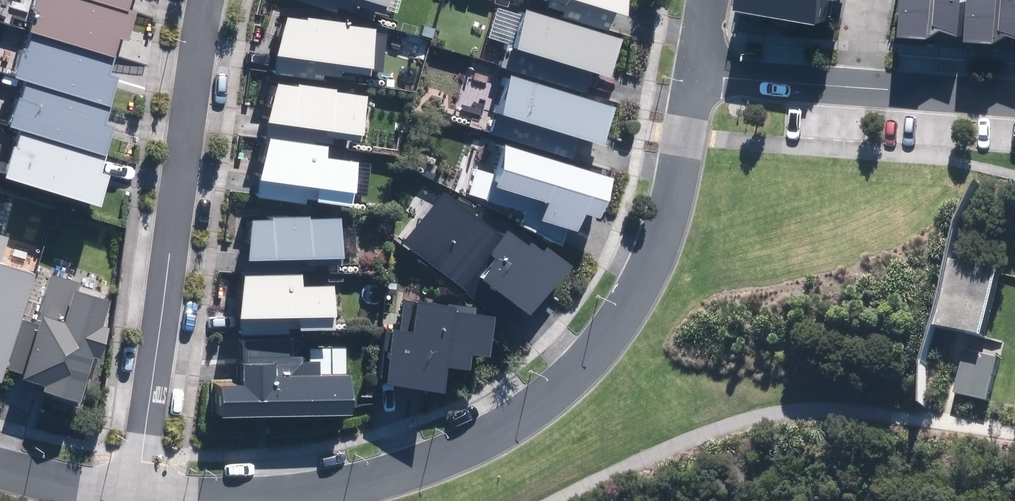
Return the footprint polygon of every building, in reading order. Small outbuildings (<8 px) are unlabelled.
[(0,174),(92,203),(102,170),(93,167),(108,120),(101,118),(115,75),(102,71),(115,33),(121,35),(130,7),(122,5),(124,0),(32,0),(8,74),(18,78),(3,125),(14,128),(0,174)] [(617,14),(621,0),(572,0),(617,14)] [(814,26),(819,0),(732,0),(730,12),(814,26)] [(897,38),(927,41),(927,33),(957,35),(960,0),(900,0),(897,38)] [(964,42),(994,44),(994,37),(1014,38),(1014,0),(967,0),(964,42)] [(276,10),(270,50),(330,58),(328,70),(362,75),(369,22),(276,10)] [(616,39),(519,10),(506,50),(603,79),(616,39)] [(612,105),(502,73),(490,114),(600,146),(612,105)] [(255,122),(357,137),(363,93),(261,79),(255,122)] [(312,198),(345,202),(351,158),(321,154),(322,145),(258,137),(252,179),(314,187),(312,198)] [(606,173),(497,142),(485,185),(536,200),(531,216),(570,227),(576,206),(595,211),(606,173)] [(499,230),(438,188),(400,241),(503,314),(514,299),(526,307),(561,257),(533,238),(530,243),(503,224),(499,230)] [(242,257),(335,252),(333,210),(240,215),(242,257)] [(0,235),(0,359),(31,257),(3,249),(7,237),(0,235)] [(990,338),(1005,272),(955,260),(940,327),(960,331),(990,338)] [(115,289),(53,270),(37,322),(23,318),(7,373),(82,396),(115,289)] [(295,271),(225,272),(226,316),(291,315),(291,329),(329,328),(329,281),(295,281),(295,271)] [(383,321),(377,380),(435,386),(438,361),(462,364),(464,349),(485,351),(490,306),(410,297),(407,324),(383,321)] [(990,403),(1000,359),(968,352),(958,396),(990,403)] [(214,416),(348,415),(347,366),(268,367),(268,357),(236,358),(236,374),(213,374),(214,416)]
